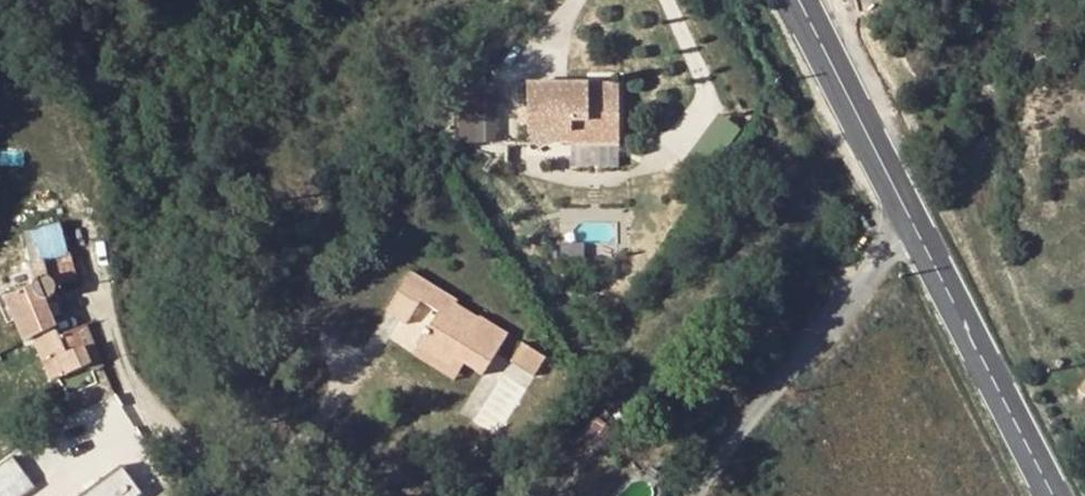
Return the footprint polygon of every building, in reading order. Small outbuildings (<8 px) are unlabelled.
[(577,98),(602,97),(602,81),(576,82),(577,98)] [(571,133),(572,144),(617,144),(616,98),(603,99),(602,97),(577,98),(576,82),(529,82),(529,134),(551,133),(571,133)] [(500,139),(500,95),(465,95),(465,139),(500,139)] [(571,133),(551,133),(552,144),(572,144),(571,133)] [(20,235),(41,285),(77,269),(56,220),(20,235)] [(424,303),(430,303),(425,281),(413,273),(388,312),(410,325),(424,303)] [(457,359),(481,374),(509,333),(483,316),(481,319),(477,326),(454,309),(458,303),(425,281),(430,303),(432,308),(438,307),(439,319),(434,319),(442,358),(454,365),(457,359)] [(59,327),(41,285),(10,298),(28,341),(36,337),(59,327)] [(477,326),(481,319),(458,303),(454,309),(477,326)] [(419,343),(442,358),(434,319),(419,343)] [(63,336),(59,327),(36,337),(50,371),(57,368),(47,343),(63,336)] [(57,368),(63,380),(93,367),(79,335),(65,341),(63,336),(47,343),(57,368)] [(530,380),(545,355),(523,342),(509,366),(530,380)] [(412,355),(447,378),(442,358),(419,343),(412,355)] [(455,382),(462,369),(454,365),(442,358),(447,378),(455,382)] [(57,368),(50,371),(55,383),(63,380),(57,368)] [(0,465),(0,495),(21,495),(38,485),(17,454),(0,465)] [(73,495),(145,495),(148,494),(128,462),(73,495)]
